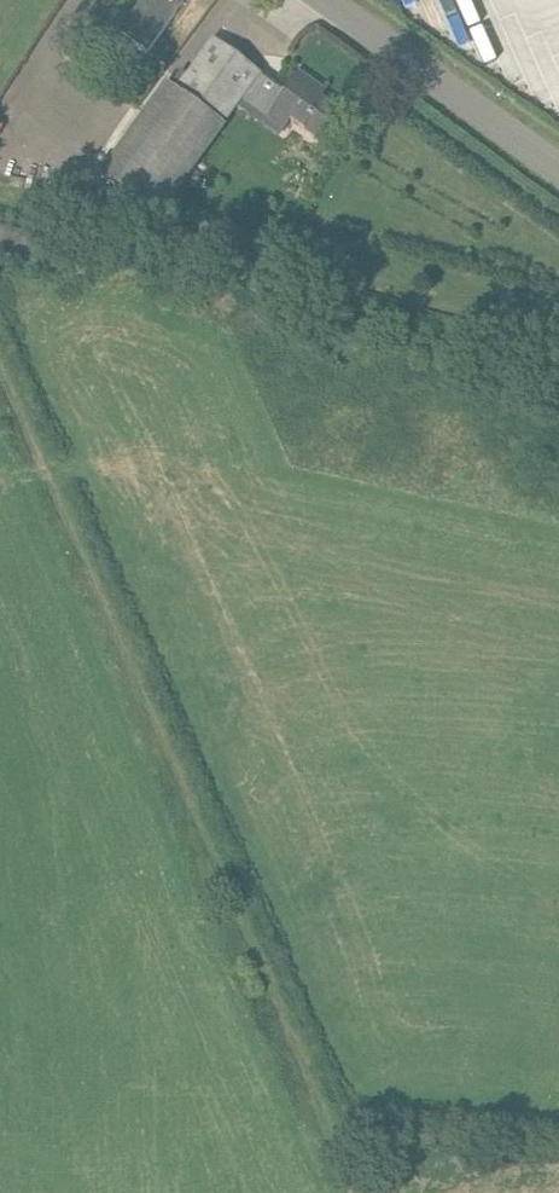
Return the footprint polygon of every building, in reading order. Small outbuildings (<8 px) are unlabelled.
[(186,0),(143,0),(119,34),(147,54),(186,0)] [(177,91),(223,125),(260,73),(213,40),(177,91)] [(269,108),(315,140),(336,112),(310,92),(316,84),(297,71),(269,108)]
